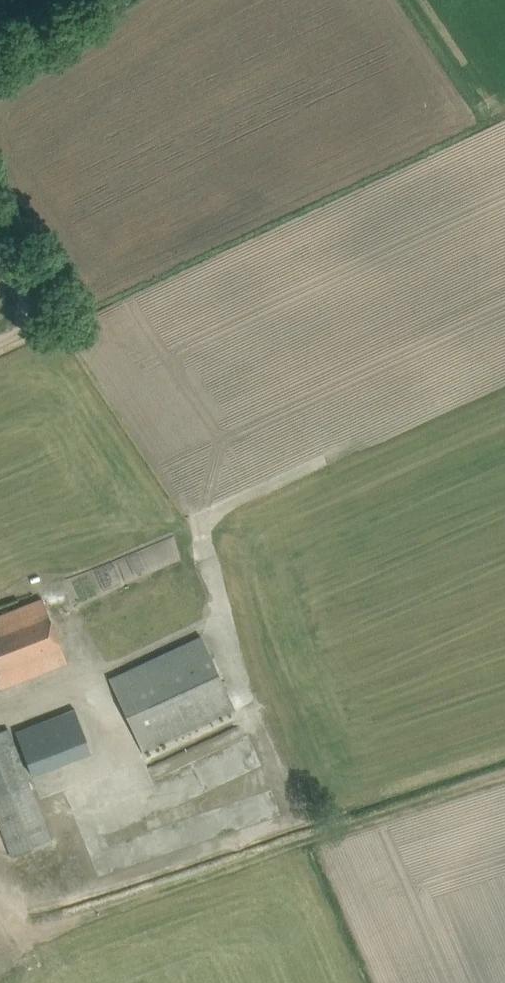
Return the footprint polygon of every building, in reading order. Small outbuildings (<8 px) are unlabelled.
[(0,689),(67,663),(42,599),(0,616),(0,689)] [(201,635),(109,679),(145,754),(237,711),(201,635)] [(92,755),(75,711),(16,733),(33,778),(92,755)] [(13,857),(51,843),(8,729),(0,732),(0,824),(13,857)]
